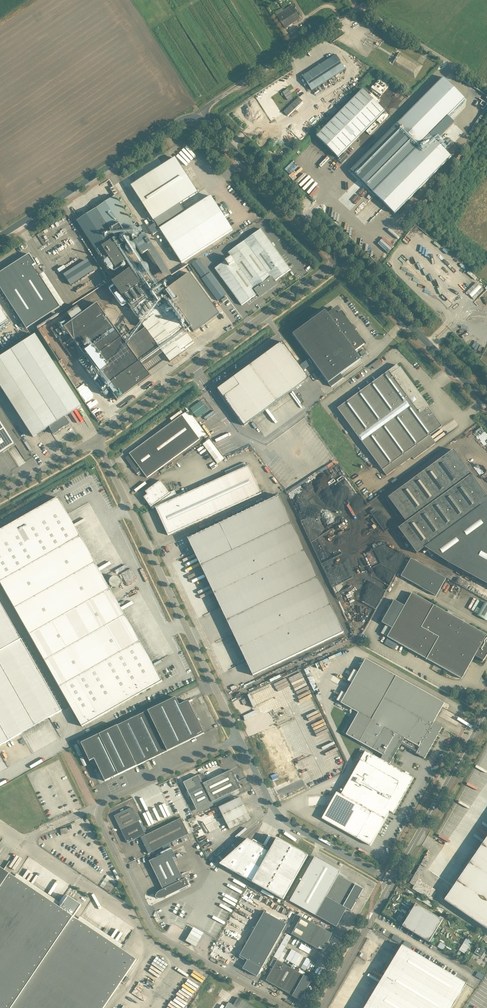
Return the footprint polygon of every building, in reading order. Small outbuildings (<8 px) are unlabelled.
[(300,19),(297,14),(292,6),(277,16),(285,28),(300,19)] [(302,76),(312,91),(345,69),(336,55),(302,76)] [(279,83),(285,79),(280,73),(275,77),(279,83)] [(397,124),(351,170),(373,192),(419,145),(429,135),(448,116),(464,100),(442,78),(397,124)] [(282,92),(287,100),(293,97),(288,89),(282,92)] [(365,92),(363,89),(316,136),(338,158),(384,111),(381,107),(365,92)] [(298,96),(284,111),(288,116),(303,101),(298,96)] [(419,145),(373,192),(372,193),(373,193),(373,192),(395,214),(451,157),(436,141),(454,123),(448,116),(429,135),(419,145)] [(342,163),(348,156),(344,153),(338,159),(342,163)] [(210,196),(185,212),(180,204),(197,193),(189,180),(183,171),(175,158),(132,186),(154,220),(156,223),(148,228),(153,235),(161,230),(182,263),(232,230),(224,217),(228,215),(223,206),(219,209),(210,196)] [(293,160),(285,169),(290,174),(298,165),(293,160)] [(313,189),(306,182),(305,183),(298,177),(295,180),(312,197),(315,193),(312,190),(313,189)] [(115,196),(77,221),(96,251),(102,260),(108,256),(116,268),(129,259),(115,238),(134,226),(115,196)] [(228,253),(231,257),(215,269),(242,305),(258,293),(260,296),(276,284),(274,282),(291,270),(261,229),(228,253)] [(26,329),(59,308),(35,271),(34,270),(34,269),(32,266),(35,264),(29,254),(0,273),(0,288),(26,329)] [(69,285),(94,271),(87,259),(62,273),(69,285)] [(135,267),(113,283),(117,289),(123,297),(142,323),(146,328),(163,352),(170,362),(195,344),(165,303),(159,308),(144,288),(150,283),(147,279),(145,280),(135,267)] [(477,277),(469,271),(467,273),(475,280),(477,277)] [(167,296),(162,299),(165,303),(170,300),(194,332),(214,317),(219,314),(190,273),(184,277),(164,292),(167,296)] [(202,279),(218,301),(226,295),(210,273),(202,279)] [(466,292),(474,299),(483,290),(476,282),(466,292)] [(73,321),(64,328),(92,366),(86,371),(90,376),(96,372),(112,393),(107,396),(110,400),(115,397),(117,400),(151,376),(146,369),(145,369),(143,366),(125,343),(97,304),(83,314),(73,321)] [(8,320),(0,307),(0,326),(8,320)] [(325,310),(293,334),(310,358),(300,366),(303,370),(314,363),(324,377),(331,387),(344,378),(341,374),(361,359),(360,358),(358,355),(356,353),(355,351),(362,346),(364,344),(354,330),(356,329),(353,324),(352,324),(351,325),(341,311),(337,314),(334,309),(327,314),(325,310)] [(33,437),(49,427),(54,434),(70,424),(65,416),(81,406),(35,335),(0,358),(0,385),(33,437)] [(244,426),(309,378),(303,370),(300,366),(282,342),(217,389),(244,426)] [(374,369),(382,363),(379,359),(371,365),(374,369)] [(428,405),(428,406),(400,368),(399,368),(397,365),(337,409),(382,470),(383,470),(387,476),(412,457),(414,459),(435,444),(429,436),(442,427),(428,407),(429,406),(428,405)] [(201,401),(190,409),(197,418),(208,410),(201,401)] [(182,415),(129,454),(130,454),(125,458),(137,474),(142,470),(147,478),(200,439),(182,415)] [(16,444),(0,420),(0,455),(16,444)] [(203,443),(217,463),(223,458),(210,438),(203,443)] [(388,497),(391,502),(406,522),(407,523),(399,529),(417,553),(425,547),(448,563),(486,585),(486,496),(474,478),(471,475),(460,460),(453,450),(388,497)] [(147,495),(144,497),(151,507),(153,509),(156,508),(168,535),(261,493),(249,465),(184,495),(183,492),(177,494),(175,490),(169,493),(161,480),(145,492),(147,495)] [(325,472),(305,482),(310,491),(329,481),(325,472)] [(220,607),(311,564),(279,496),(188,539),(220,607)] [(76,528),(58,497),(0,530),(0,571),(76,528)] [(13,604),(93,559),(76,528),(0,571),(0,582),(13,604)] [(446,578),(411,558),(401,576),(436,596),(446,578)] [(93,559),(13,604),(30,635),(110,589),(93,559)] [(311,564),(220,607),(253,675),(344,632),(311,564)] [(108,584),(116,587),(119,578),(111,575),(108,584)] [(128,620),(110,589),(30,635),(47,665),(128,620)] [(392,628),(387,637),(462,679),(475,656),(483,660),(482,661),(483,662),(486,655),(486,635),(412,593),(405,606),(394,600),(382,622),(392,628)] [(482,600),(475,613),(484,618),(486,614),(486,602),(482,600)] [(21,639),(0,602),(0,652),(21,639)] [(65,696),(145,650),(128,620),(47,665),(65,696)] [(387,638),(384,644),(394,649),(397,644),(387,638)] [(37,725),(62,711),(21,639),(0,652),(0,660),(37,725)] [(162,681),(145,650),(65,696),(82,726),(162,681)] [(337,792),(322,818),(346,832),(370,845),(389,811),(394,813),(403,797),(413,778),(409,775),(409,774),(410,774),(405,771),(406,772),(405,773),(389,764),(391,762),(392,758),(398,749),(400,744),(410,750),(412,751),(416,753),(425,758),(438,735),(439,736),(440,734),(439,733),(442,727),(433,723),(437,715),(444,703),(396,676),(366,659),(358,672),(352,683),(346,694),(341,702),(341,703),(358,712),(358,713),(346,734),(383,755),(380,759),(366,751),(341,794),(337,792)] [(15,737),(37,725),(0,660),(0,712),(15,737)] [(176,697),(148,711),(168,751),(204,733),(188,701),(179,705),(176,697)] [(312,704),(257,731),(272,763),(273,762),(275,766),(279,764),(279,765),(330,740),(312,704)] [(132,768),(168,751),(148,711),(113,727),(132,768)] [(15,737),(0,712),(0,746),(15,737)] [(105,781),(132,768),(113,727),(81,743),(90,761),(94,759),(105,781)] [(183,782),(186,787),(199,813),(213,805),(212,802),(241,788),(232,770),(203,784),(199,775),(183,782)] [(240,797),(236,799),(219,807),(227,824),(230,829),(251,819),(248,813),(240,797)] [(140,837),(143,841),(152,836),(150,833),(146,835),(132,807),(114,816),(127,843),(140,837)] [(152,836),(143,841),(149,853),(153,851),(189,834),(181,818),(150,833),(152,836)] [(444,900),(486,929),(486,837),(444,900)] [(277,838),(270,851),(248,839),(220,864),(283,899),(308,855),(277,838)] [(149,861),(156,875),(176,865),(172,857),(175,856),(172,850),(149,861)] [(305,911),(329,867),(314,858),(289,902),(305,911)] [(158,892),(156,894),(156,895),(156,896),(155,897),(156,897),(156,898),(157,898),(158,898),(161,898),(164,897),(189,885),(186,878),(183,879),(176,865),(156,875),(163,889),(161,890),(158,892)] [(10,873),(0,867),(0,888),(10,873)] [(339,873),(329,867),(305,911),(335,928),(346,910),(350,912),(355,903),(356,903),(355,903),(357,900),(358,900),(357,899),(363,890),(337,876),(338,875),(339,873)] [(137,959),(74,916),(81,905),(68,896),(61,908),(10,873),(0,888),(0,1007),(104,1007),(137,959)] [(402,926),(429,942),(442,920),(416,904),(402,926)] [(286,924),(264,911),(240,955),(247,960),(243,968),(257,976),(286,924)] [(297,914),(287,932),(291,934),(318,949),(319,947),(324,949),(325,947),(333,934),(310,921),(302,916),(297,914)] [(278,949),(274,957),(278,959),(283,951),(291,936),(287,934),(278,949)] [(391,938),(400,943),(403,939),(394,934),(391,938)] [(465,938),(459,950),(465,953),(471,942),(465,938)] [(312,949),(302,943),(299,948),(309,954),(312,949)] [(466,983),(402,945),(364,1007),(452,1007),(466,983)] [(478,946),(475,953),(482,957),(486,951),(478,946)] [(290,952),(286,959),(291,962),(295,964),(301,954),(292,949),(290,952)] [(307,957),(301,968),(306,970),(311,960),(307,957)] [(312,980),(277,960),(273,958),(270,964),(273,967),(266,980),(293,995),(292,996),(293,997),(293,996),(299,1000),(300,1000),(301,999),(300,999),(304,993),(305,991),(306,992),(307,989),(308,987),(307,987),(311,981),(312,980)] [(130,995),(128,998),(131,1000),(130,1001),(135,1003),(133,1007),(134,1007),(139,1007),(143,1001),(130,995)]
